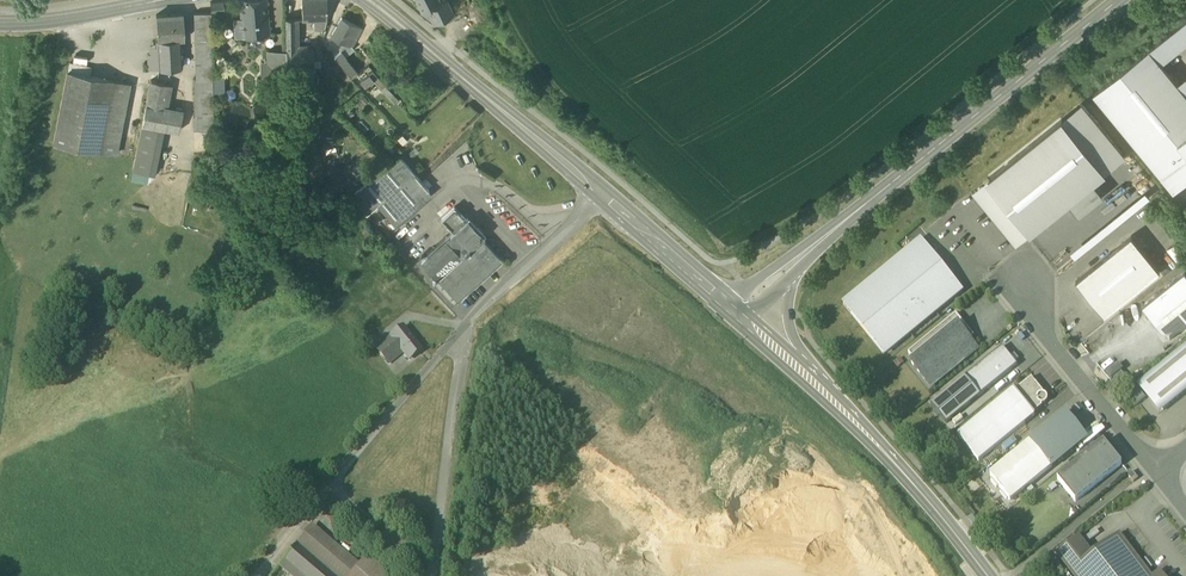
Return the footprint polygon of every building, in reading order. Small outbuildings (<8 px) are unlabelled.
[(212,10),(223,8),(222,0),(217,0),(211,1),(212,10)] [(241,18),(242,37),(246,36),(261,35),(270,34),(267,0),(239,0),(241,18)] [(317,17),(326,17),(326,0),(302,0),(302,17),(317,17)] [(439,0),(417,0),(423,12),(428,10),(428,9),(440,3),(439,0)] [(428,10),(435,23),(453,15),(446,0),(440,3),(428,9),(428,10)] [(194,12),(195,78),(213,78),(211,11),(194,12)] [(181,38),(181,44),(185,44),(185,38),(183,12),(156,14),(157,39),(181,38)] [(343,41),(345,42),(346,41),(348,42),(349,40),(347,38),(352,31),(356,24),(343,15),(332,35),(343,41)] [(285,16),(286,44),(296,44),(296,23),(293,23),(292,16),(285,16)] [(323,28),(326,17),(317,17),(317,28),(323,28)] [(235,37),(242,37),(241,18),(234,18),(235,37)] [(1149,49),(1161,64),(1185,43),(1185,19),(1149,49)] [(356,24),(352,31),(357,37),(362,29),(356,24)] [(352,45),(357,37),(352,31),(347,38),(349,40),(348,42),(346,41),(345,42),(351,47),(352,45)] [(261,35),(246,36),(248,46),(262,44),(261,35)] [(157,39),(159,68),(182,67),(181,44),(181,38),(157,39)] [(148,68),(159,68),(157,39),(156,39),(156,44),(150,44),(150,52),(147,52),(148,68)] [(343,41),(339,47),(342,51),(345,56),(354,50),(352,47),(352,45),(351,47),(345,42),(343,41)] [(310,44),(296,44),(286,44),(286,51),(286,68),(314,68),(314,50),(310,44)] [(1149,49),(1093,94),(1173,193),(1185,182),(1185,152),(1177,141),(1185,134),(1185,95),(1177,84),(1161,64),(1149,49)] [(262,66),(262,76),(278,76),(278,73),(286,72),(286,68),(286,51),(268,51),(268,66),(262,66)] [(335,57),(351,75),(356,71),(345,56),(342,51),(335,57)] [(69,61),(67,71),(90,75),(91,65),(69,61)] [(372,70),(369,73),(375,80),(382,88),(385,84),(372,70)] [(69,145),(100,151),(114,80),(90,75),(67,71),(53,142),(69,145)] [(369,73),(360,79),(365,87),(375,80),(369,73)] [(223,75),(213,75),(213,92),(223,92),(223,75)] [(1177,84),(1185,95),(1185,77),(1177,84)] [(194,116),(194,131),(214,131),(213,78),(195,78),(194,78),(195,116),(194,116)] [(114,80),(100,151),(117,154),(130,83),(114,80)] [(164,129),(179,132),(183,111),(165,108),(170,84),(151,80),(142,124),(164,129)] [(385,84),(382,88),(396,104),(400,100),(385,84)] [(363,94),(354,100),(358,105),(367,99),(363,94)] [(1062,119),(1102,170),(1122,154),(1082,103),(1062,119)] [(989,178),(1030,228),(1067,199),(1089,180),(1102,170),(1062,119),(989,178)] [(142,124),(131,181),(147,184),(149,173),(155,174),(164,129),(142,124)] [(251,128),(249,133),(252,137),(257,137),(259,132),(256,128),(251,128)] [(1185,152),(1185,134),(1177,141),(1185,152)] [(377,205),(392,222),(429,190),(401,158),(352,195),(366,215),(377,205)] [(1030,228),(989,178),(976,189),(1016,240),(1030,228)] [(1089,180),(1067,199),(1071,204),(1083,206),(1093,198),(1094,186),(1089,180)] [(1102,195),(1094,186),(1093,198),(1083,206),(1071,204),(1079,214),(1102,195)] [(441,219),(453,232),(454,232),(466,220),(454,207),(441,219)] [(466,220),(454,232),(471,250),(482,239),(484,237),(483,237),(467,221),(468,220),(468,219),(466,220)] [(471,250),(454,232),(453,232),(421,262),(438,280),(460,260),(471,250)] [(1130,236),(1075,281),(1104,317),(1159,271),(1130,236)] [(471,250),(460,260),(478,283),(502,261),(482,239),(471,250)] [(843,303),(884,353),(962,290),(921,240),(843,303)] [(458,302),(478,283),(460,260),(438,280),(458,302)] [(1170,340),(1185,327),(1185,274),(1184,272),(1142,306),(1170,340)] [(956,313),(908,352),(915,360),(958,325),(964,333),(969,329),(956,313)] [(912,362),(930,386),(977,348),(969,339),(964,333),(958,325),(915,360),(912,362)] [(973,335),(969,329),(964,333),(969,339),(973,335)] [(420,350),(403,330),(392,338),(403,351),(409,359),(420,350)] [(377,350),(386,362),(396,354),(398,355),(403,351),(392,338),(377,350)] [(1163,410),(1185,391),(1185,345),(1141,382),(1163,410)] [(965,376),(980,395),(1017,365),(1002,346),(965,376)] [(1105,374),(1109,380),(1121,371),(1122,369),(1118,363),(1105,374)] [(1130,382),(1121,371),(1109,380),(1118,391),(1130,382)] [(965,376),(931,404),(946,423),(980,395),(965,376)] [(1031,378),(1015,391),(1033,413),(1042,407),(1042,405),(1044,404),(1046,403),(1048,399),(1047,396),(1045,395),(1043,394),(1043,392),(1031,378)] [(1163,410),(1141,382),(1136,386),(1159,414),(1163,410)] [(1125,395),(1134,406),(1145,397),(1136,386),(1125,395)] [(1035,415),(1033,413),(1015,391),(1014,389),(957,435),(978,461),(1035,415)] [(1065,414),(1032,441),(1052,466),(1085,439),(1078,430),(1065,414)] [(1078,430),(1085,439),(1091,434),(1084,425),(1078,430)] [(1010,500),(1052,466),(1032,441),(990,475),(1010,500)] [(1057,480),(1075,502),(1122,465),(1104,442),(1057,480)] [(1127,476),(1133,483),(1138,479),(1132,472),(1127,476)] [(334,575),(350,575),(358,566),(312,528),(297,546),(334,575)] [(1075,575),(1151,575),(1133,553),(1119,535),(1092,555),(1078,537),(1058,552),(1057,553),(1058,554),(1071,571),(1075,575)] [(294,575),(334,575),(297,546),(281,565),(294,575)] [(358,566),(350,575),(389,575),(366,556),(358,566)]
